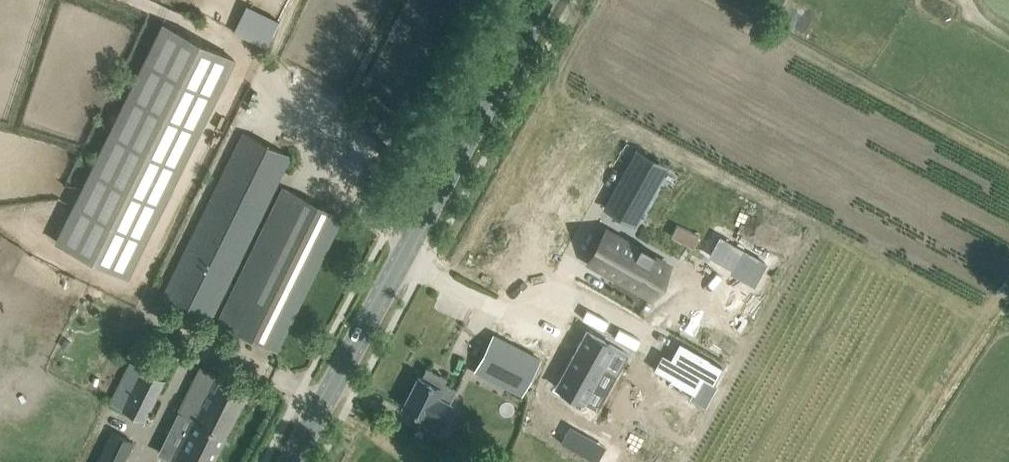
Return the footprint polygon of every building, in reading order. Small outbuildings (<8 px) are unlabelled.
[(161,23),(55,240),(129,276),(235,58),(161,23)] [(164,294),(210,317),(290,155),(243,133),(164,294)] [(630,163),(605,207),(633,222),(658,179),(630,163)] [(219,321),(276,349),(341,216),(284,188),(219,321)] [(669,265),(606,230),(588,261),(651,297),(669,265)] [(70,328),(66,335),(72,339),(77,331),(70,328)] [(587,330),(555,386),(583,401),(603,366),(617,374),(628,353),(587,330)] [(492,336),(474,369),(522,393),(539,360),(492,336)] [(662,352),(653,367),(670,376),(669,378),(694,391),(703,375),(713,381),(722,365),(708,358),(709,357),(678,340),(670,356),(662,352)] [(110,403),(144,420),(165,378),(131,362),(110,403)] [(193,419),(172,461),(175,461),(212,461),(248,390),(200,367),(178,412),(193,419)] [(422,379),(419,377),(403,407),(422,416),(420,420),(438,429),(451,403),(449,402),(456,390),(445,384),(448,379),(428,369),(422,379)] [(133,442),(112,431),(96,461),(123,461),(133,442)]
